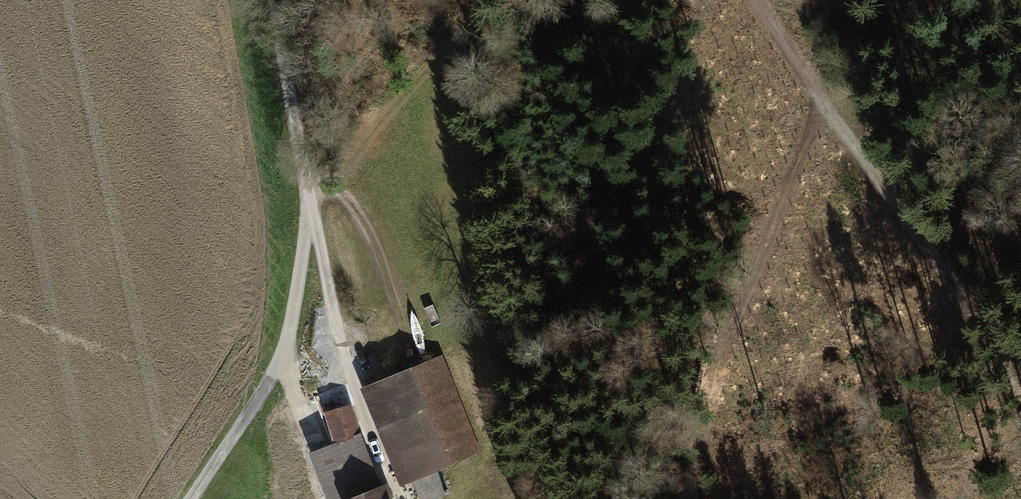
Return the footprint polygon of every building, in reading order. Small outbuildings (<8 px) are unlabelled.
[(439,358),(374,383),(420,498),(434,498),(448,493),(437,465),(476,449),(439,358)] [(349,405),(327,411),(337,444),(313,454),(330,498),(355,498),(379,489),(356,437),(359,436),(349,405)] [(385,497),(390,495),(387,486),(379,489),(355,498),(386,498),(385,497)]
